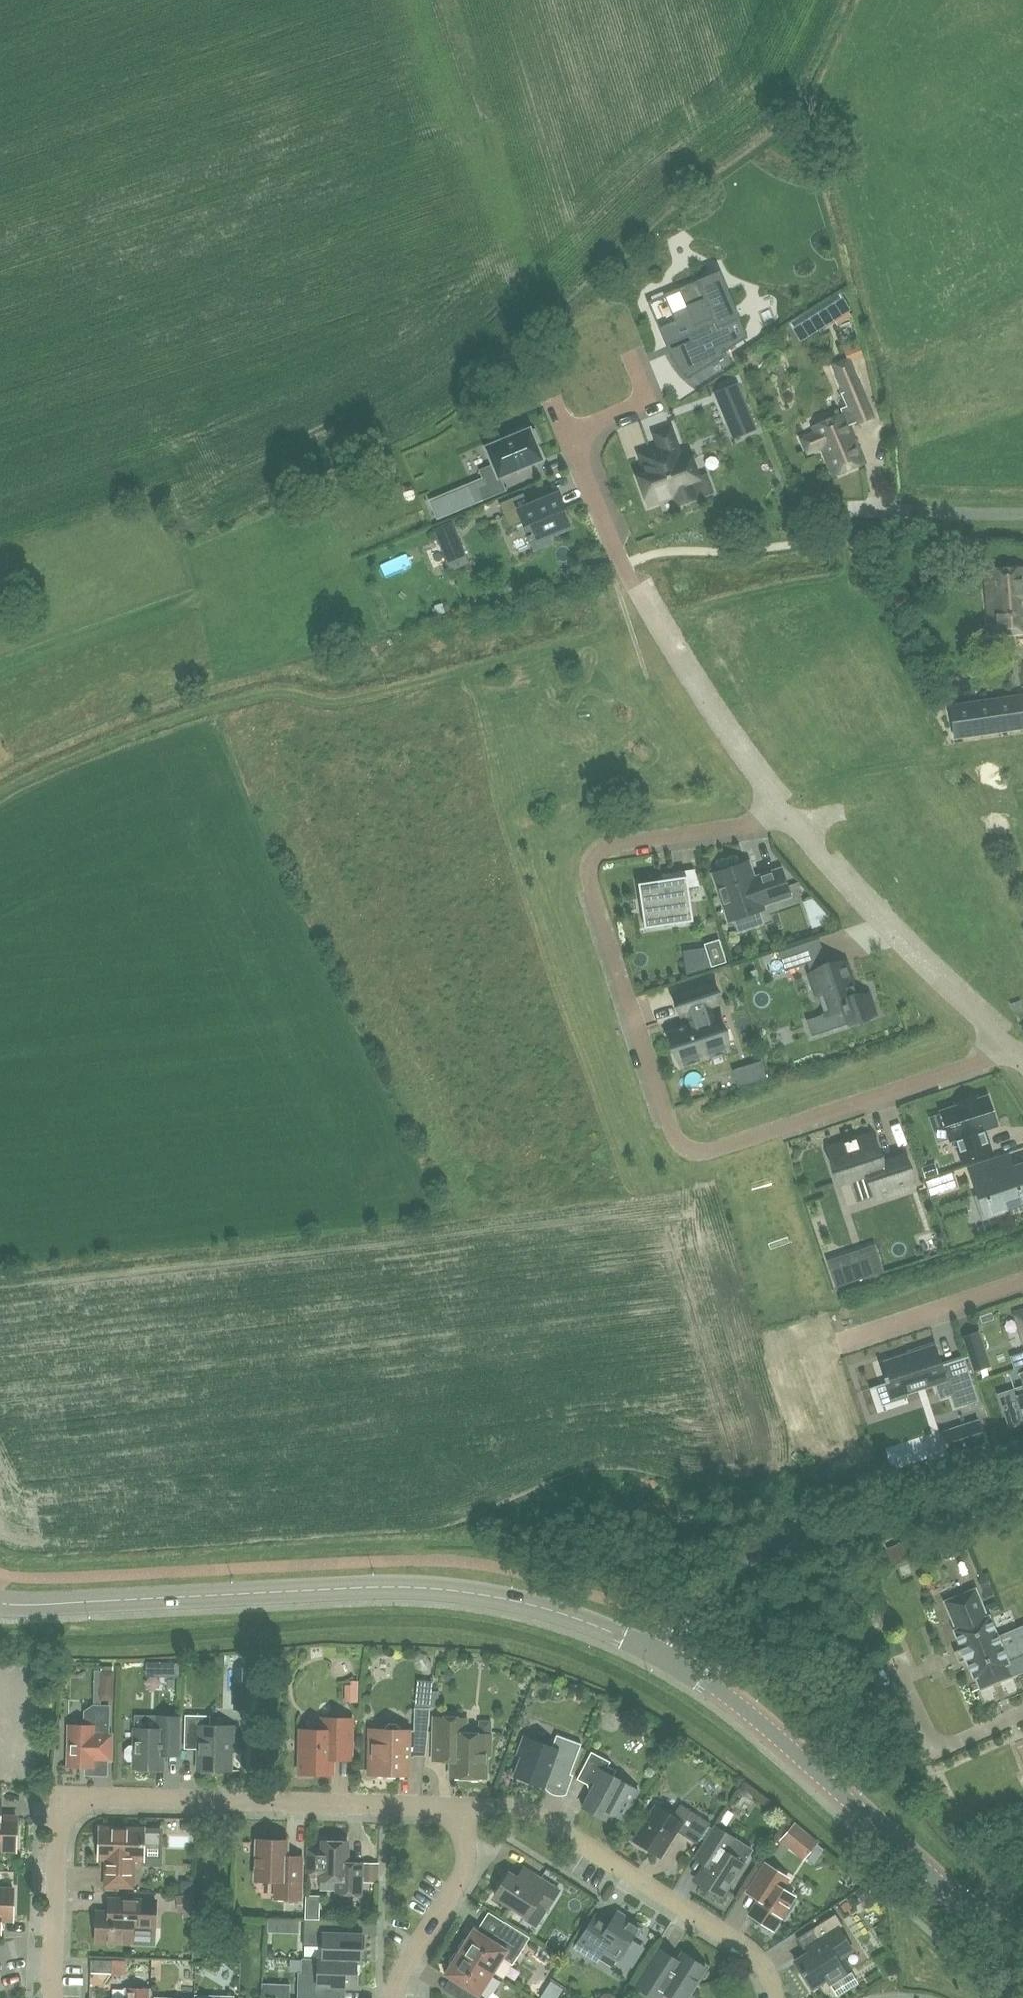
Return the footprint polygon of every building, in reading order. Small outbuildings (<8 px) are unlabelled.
[(747,338),(720,275),(680,292),(689,315),(660,328),(657,321),(655,321),(666,347),(688,338),(702,371),(724,356),(723,354),(747,338)] [(852,317),(842,301),(828,310),(837,325),(852,317)] [(717,393),(730,423),(749,414),(737,385),(717,393)] [(853,409),(844,413),(812,427),(815,432),(800,438),(807,454),(821,448),(833,477),(865,463),(849,426),(855,423),(858,427),(874,420),(861,390),(847,396),(853,409)] [(481,501),(505,491),(499,478),(542,460),(536,444),(539,442),(534,430),(531,432),(530,430),(526,431),(524,426),(508,432),(510,438),(485,448),(493,466),(480,471),(485,483),(476,487),(481,501)] [(677,505),(696,499),(690,482),(698,479),(688,451),(680,454),(671,429),(655,434),(659,448),(640,455),(647,475),(639,478),(649,505),(674,496),(677,505)] [(570,526),(557,496),(529,508),(523,494),(499,504),(509,528),(523,523),(533,548),(550,541),(548,535),(570,526)] [(462,547),(452,522),(433,530),(443,555),(462,547)] [(474,552),(455,558),(459,570),(478,564),(474,552)] [(1022,632),(1022,569),(985,572),(990,635),(1022,632)] [(1020,726),(1016,700),(952,709),(953,714),(956,735),(1020,726)] [(715,874),(730,920),(762,910),(761,905),(789,896),(781,870),(752,880),(747,864),(715,874)] [(686,877),(638,884),(642,917),(666,913),(668,925),(693,922),(688,888),(700,886),(694,870),(685,871),(686,877)] [(712,942),(720,968),(736,963),(727,936),(712,942)] [(808,964),(801,945),(779,952),(785,971),(808,964)] [(844,963),(811,975),(825,1016),(845,1009),(850,1023),(874,1015),(867,996),(856,999),(844,963)] [(712,984),(675,996),(682,1017),(686,1015),(689,1025),(670,1031),(681,1064),(727,1049),(716,1016),(713,1017),(710,1008),(719,1005),(712,984)] [(752,1064),(747,1069),(752,1081),(762,1076),(762,1064),(752,1064)] [(974,1099),(959,1104),(960,1107),(941,1113),(950,1140),(956,1138),(963,1160),(990,1151),(983,1129),(996,1125),(987,1098),(975,1102),(974,1099)] [(849,1179),(853,1193),(872,1187),(875,1198),(913,1186),(904,1157),(880,1164),(871,1136),(840,1146),(833,1162),(840,1182),(849,1179)] [(1011,1171),(1006,1158),(992,1162),(970,1170),(978,1195),(986,1192),(993,1212),(1006,1208),(1007,1211),(1022,1205),(1022,1204),(1022,1202),(1021,1196),(1022,1195),(1022,1166),(1011,1171)] [(933,1165),(921,1169),(924,1178),(936,1174),(933,1165)] [(938,1177),(925,1181),(929,1194),(943,1189),(938,1177)] [(879,1272),(872,1252),(848,1260),(847,1257),(829,1263),(828,1260),(827,1261),(836,1287),(884,1271),(879,1272)] [(1022,1340),(1022,1311),(1014,1313),(1022,1340)] [(985,1349),(979,1331),(962,1337),(967,1355),(985,1349)] [(935,1346),(880,1364),(887,1385),(900,1380),(905,1394),(934,1384),(940,1400),(950,1396),(954,1409),(978,1401),(972,1382),(949,1390),(935,1346)] [(1022,1367),(1022,1355),(1015,1358),(1018,1368),(1022,1367)] [(982,1440),(977,1424),(942,1436),(947,1452),(982,1440)] [(902,1542),(887,1548),(894,1564),(909,1558),(902,1542)] [(986,1576),(978,1579),(982,1588),(990,1585),(986,1576)] [(956,1630),(986,1618),(974,1590),(944,1602),(956,1630)] [(988,1617),(986,1618),(956,1630),(954,1631),(963,1653),(961,1654),(965,1664),(967,1663),(973,1678),(976,1677),(980,1688),(1010,1676),(1005,1665),(1007,1664),(1007,1662),(1022,1655),(1022,1627),(997,1638),(988,1617)] [(418,1670),(424,1671),(428,1669),(430,1663),(424,1655),(419,1653),(414,1656),(413,1662),(418,1670)] [(160,1662),(147,1662),(146,1673),(160,1674),(160,1662)] [(448,1669),(440,1676),(446,1683),(454,1677),(448,1669)] [(440,1705),(440,1678),(426,1677),(425,1704),(440,1705)] [(349,1685),(344,1685),(344,1702),(357,1703),(357,1681),(349,1680),(349,1685)] [(108,1760),(109,1707),(95,1707),(85,1712),(85,1726),(69,1726),(68,1747),(68,1767),(93,1768),(94,1760),(108,1760)] [(428,1732),(430,1709),(414,1708),(414,1732),(428,1732)] [(198,1771),(199,1771),(200,1771),(203,1774),(209,1774),(212,1771),(229,1771),(229,1747),(236,1747),(237,1727),(210,1726),(211,1716),(185,1716),(185,1736),(184,1746),(196,1746),(199,1749),(198,1771)] [(180,1757),(181,1739),(181,1718),(157,1718),(157,1730),(134,1730),(134,1746),(129,1745),(125,1749),(125,1757),(129,1761),(133,1761),(133,1769),(164,1770),(164,1756),(180,1757)] [(451,1777),(468,1777),(471,1780),(478,1780),(481,1778),(485,1778),(486,1755),(489,1755),(489,1735),(465,1735),(466,1719),(435,1719),(434,1750),(452,1751),(451,1777)] [(350,1759),(351,1720),(323,1720),(323,1732),(300,1732),(300,1773),(332,1774),(332,1759),(350,1759)] [(389,1724),(386,1727),(386,1730),(370,1730),(369,1758),(375,1758),(374,1775),(409,1775),(410,1731),(400,1730),(400,1728),(396,1724),(389,1724)] [(569,1776),(581,1744),(556,1735),(552,1747),(524,1737),(518,1755),(522,1756),(514,1776),(544,1787),(549,1773),(554,1775),(556,1771),(569,1776)] [(623,1820),(638,1791),(631,1787),(632,1787),(613,1777),(616,1771),(608,1767),(610,1762),(591,1752),(579,1776),(590,1782),(592,1788),(582,1807),(606,1820),(610,1813),(623,1820)] [(0,1801),(0,1850),(16,1850),(17,1818),(1,1818),(2,1801),(0,1801)] [(710,1823),(680,1804),(675,1813),(669,1814),(656,1806),(634,1841),(660,1857),(676,1831),(697,1844),(710,1823)] [(726,1826),(734,1814),(727,1809),(719,1821),(726,1826)] [(701,1846),(713,1854),(696,1881),(721,1897),(743,1863),(744,1864),(753,1850),(714,1825),(701,1846)] [(807,1837),(793,1825),(781,1839),(795,1851),(807,1837)] [(161,1848),(161,1830),(101,1829),(100,1859),(107,1859),(106,1886),(132,1887),(133,1860),(143,1860),(143,1848),(161,1848)] [(362,1862),(348,1862),(348,1843),(343,1843),(341,1839),(330,1839),(328,1842),(322,1842),(322,1849),(307,1849),(306,1876),(318,1876),(318,1880),(337,1881),(337,1894),(361,1894),(362,1871),(362,1862)] [(302,1900),(302,1868),(303,1856),(287,1855),(287,1841),(257,1840),(256,1880),(276,1881),(275,1899),(302,1900)] [(364,1882),(379,1882),(379,1871),(379,1864),(365,1864),(364,1882)] [(772,1930),(794,1896),(782,1888),(788,1878),(766,1864),(752,1885),(763,1893),(749,1915),(772,1930)] [(523,1868),(516,1878),(509,1874),(495,1896),(528,1917),(537,1902),(547,1909),(559,1891),(538,1877),(523,1868)] [(181,1882),(180,1895),(193,1895),(193,1883),(181,1882)] [(856,1893),(861,1901),(869,1896),(864,1888),(856,1893)] [(1,1934),(2,1920),(13,1920),(14,1890),(0,1890),(0,1934),(1,1934)] [(314,1892),(313,1917),(328,1917),(328,1893),(314,1892)] [(181,1911),(192,1910),(191,1896),(179,1898),(181,1911)] [(156,1901),(132,1900),(108,1899),(108,1912),(98,1912),(97,1916),(93,1918),(92,1927),(97,1930),(96,1943),(132,1944),(133,1928),(155,1929),(156,1901)] [(639,1926),(617,1912),(609,1924),(595,1915),(575,1947),(598,1961),(604,1951),(618,1960),(639,1926)] [(812,1988),(827,1979),(837,1996),(858,1983),(852,1973),(847,1976),(837,1960),(852,1950),(839,1929),(843,1926),(835,1914),(815,1927),(822,1938),(807,1948),(810,1952),(795,1961),(812,1988)] [(361,1961),(362,1935),(333,1934),(333,1920),(304,1919),(303,1946),(323,1946),(323,1959),(318,1959),(318,1960),(361,1961)] [(526,1944),(500,1928),(492,1941),(474,1929),(459,1952),(493,1973),(502,1959),(512,1965),(526,1944)] [(678,1960),(660,1948),(655,1956),(635,1986),(653,1997),(661,1997),(664,1993),(672,1997),(687,1997),(706,1968),(682,1953),(678,1960)] [(266,1958),(274,1958),(275,1950),(266,1950),(266,1958)] [(479,1995),(493,1973),(459,1952),(445,1974),(463,1986),(456,1997),(457,1997),(483,1997),(479,1995)] [(318,1960),(318,1959),(302,1959),(301,1973),(298,1973),(298,1997),(327,1997),(327,1986),(356,1987),(357,1962),(361,1962),(361,1961),(318,1960)] [(113,1960),(112,1974),(126,1975),(126,1960),(113,1960)] [(552,1987),(546,1997),(556,1997),(560,1992),(552,1987)] [(151,1990),(125,1989),(124,1997),(151,1997),(151,1990)]
